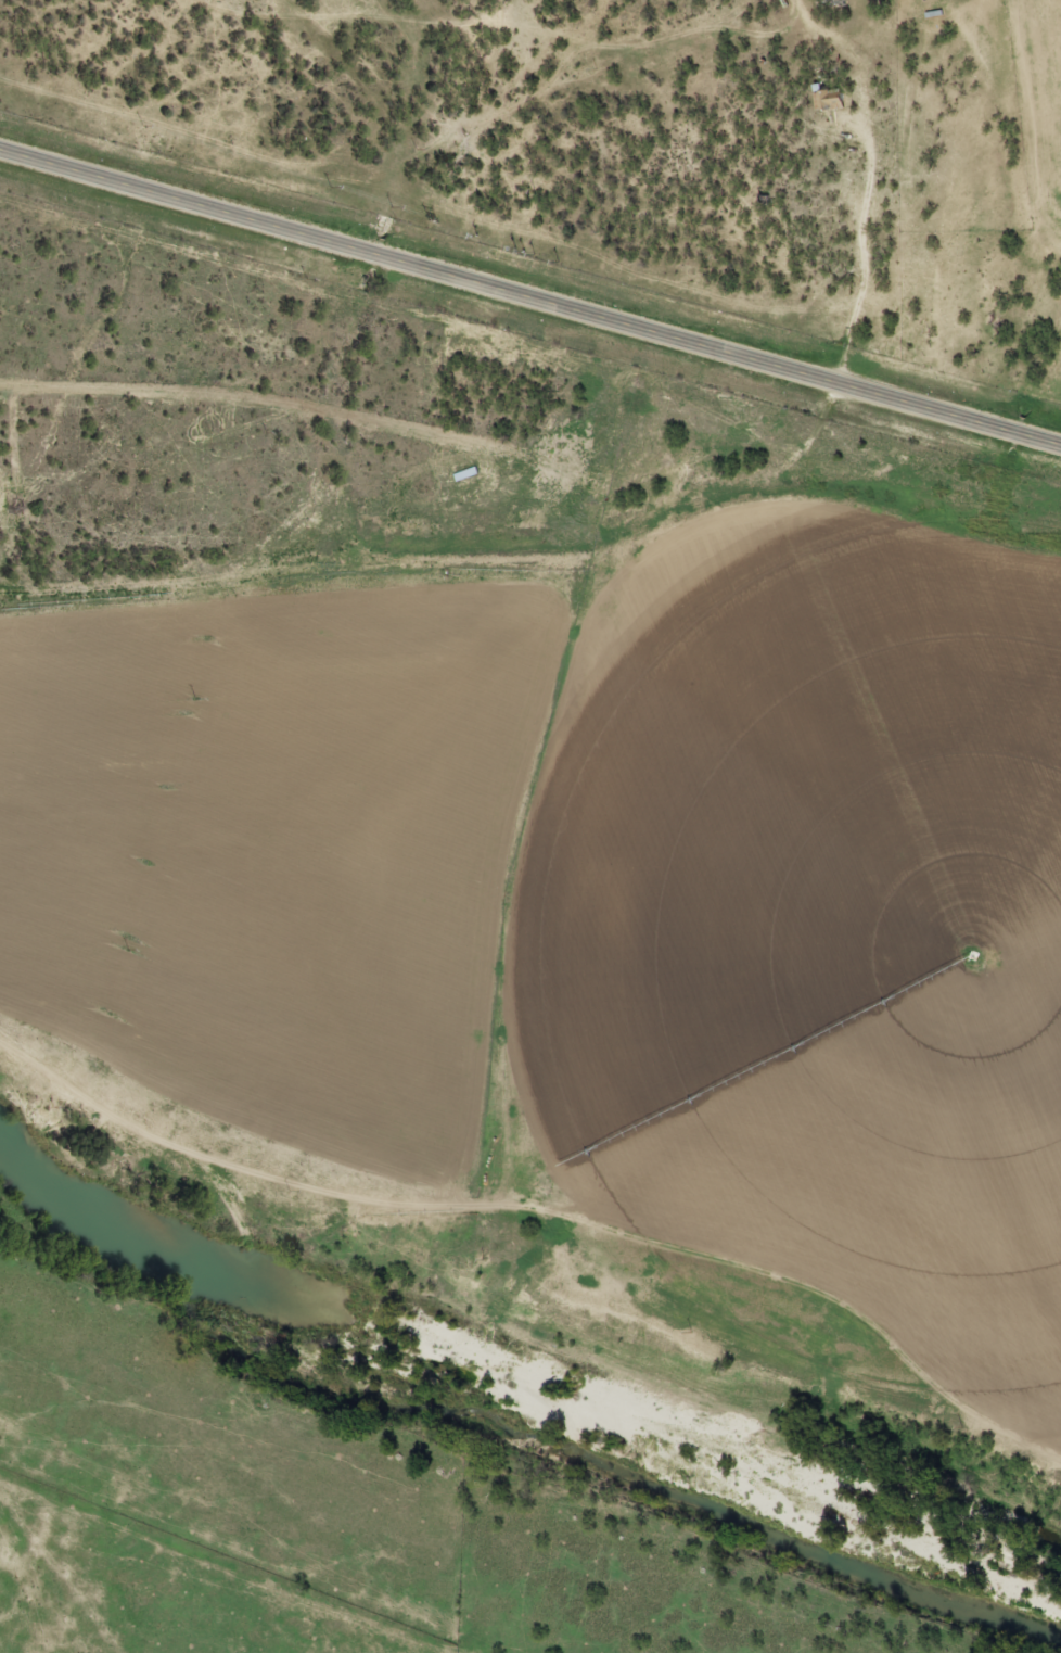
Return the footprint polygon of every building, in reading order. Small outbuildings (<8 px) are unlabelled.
[(814,85),(814,111),(842,111),(842,92),(821,92),(821,85),(814,85)] [(477,475),(475,468),(455,472),(456,478),(477,475)]
